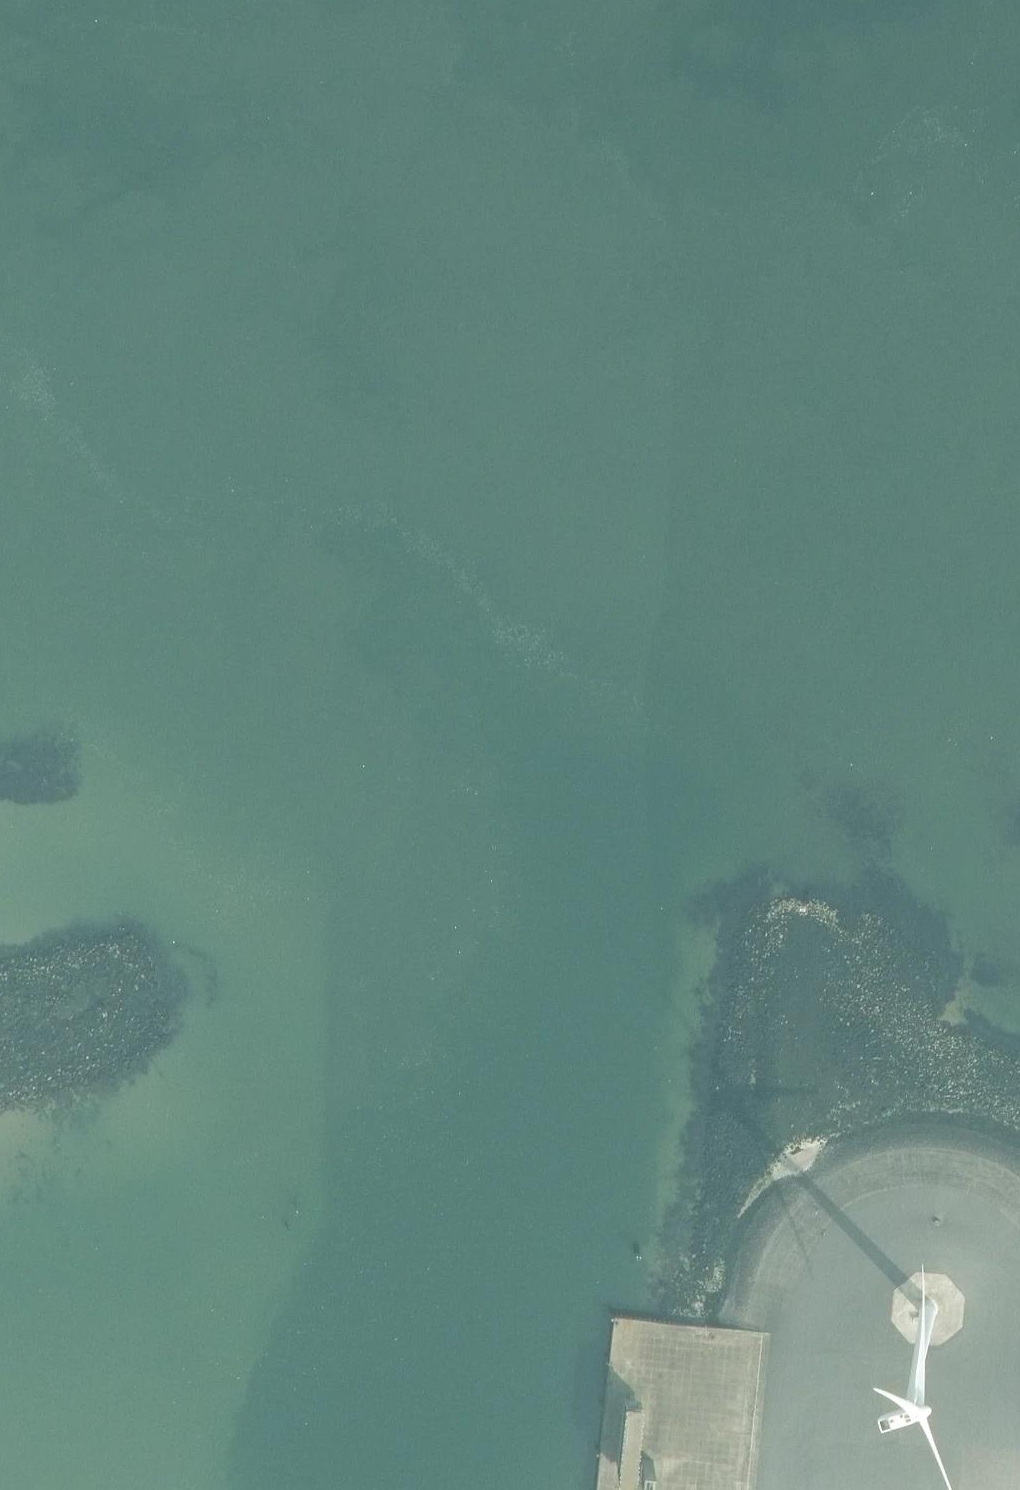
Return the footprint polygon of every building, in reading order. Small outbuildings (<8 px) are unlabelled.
[(961,1298),(953,1306),(955,1315),(969,1318),(976,1310),(977,1302),(973,1297),(961,1298)] [(632,1475),(641,1395),(624,1393),(616,1473),(632,1475)] [(641,1460),(639,1477),(651,1478),(653,1462),(641,1460)]
